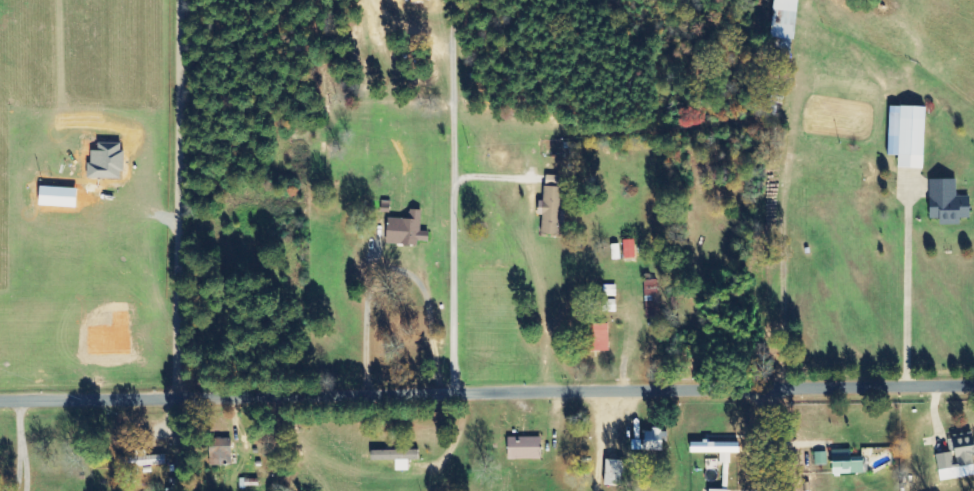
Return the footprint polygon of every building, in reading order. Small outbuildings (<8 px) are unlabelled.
[(793,41),(798,0),(773,0),(769,38),(793,41)] [(889,138),(899,139),(898,168),(924,168),(926,107),(901,106),(901,113),(890,112),(889,138)] [(543,235),(561,235),(562,176),(543,176),(543,235)] [(929,179),(930,219),(940,218),(940,225),(960,224),(960,218),(970,217),(970,196),(956,196),(956,179),(929,179)] [(388,244),(419,245),(419,241),(429,242),(429,231),(420,231),(421,211),(409,210),(409,219),(389,218),(388,244)] [(635,258),(635,240),(623,240),(624,259),(635,258)] [(644,280),(645,317),(660,317),(658,280),(644,280)] [(615,297),(616,286),(603,285),(603,296),(615,297)] [(609,323),(589,324),(589,351),(609,351),(609,323)] [(663,451),(663,430),(646,429),(645,441),(632,441),(632,450),(663,451)] [(973,476),(973,462),(973,454),(973,434),(952,437),(954,452),(935,455),(940,481),(973,476)] [(541,437),(508,438),(508,460),(541,459),(541,437)] [(210,439),(210,464),(232,463),(232,439),(210,439)] [(691,453),(720,453),(720,463),(731,463),(731,453),(740,453),(740,443),(691,442),(691,453)] [(118,458),(118,468),(128,468),(129,474),(137,474),(137,466),(166,465),(165,455),(147,456),(147,450),(136,451),(136,457),(118,458)] [(372,461),(396,460),(396,471),(409,471),(408,460),(419,460),(419,450),(371,451),(372,461)] [(863,457),(851,458),(851,451),(832,451),(833,474),(864,473),(863,457)] [(815,465),(827,465),(826,452),(814,452),(815,465)] [(624,486),(625,461),(606,460),(605,485),(624,486)] [(256,479),(240,479),(240,487),(256,488),(256,479)]
